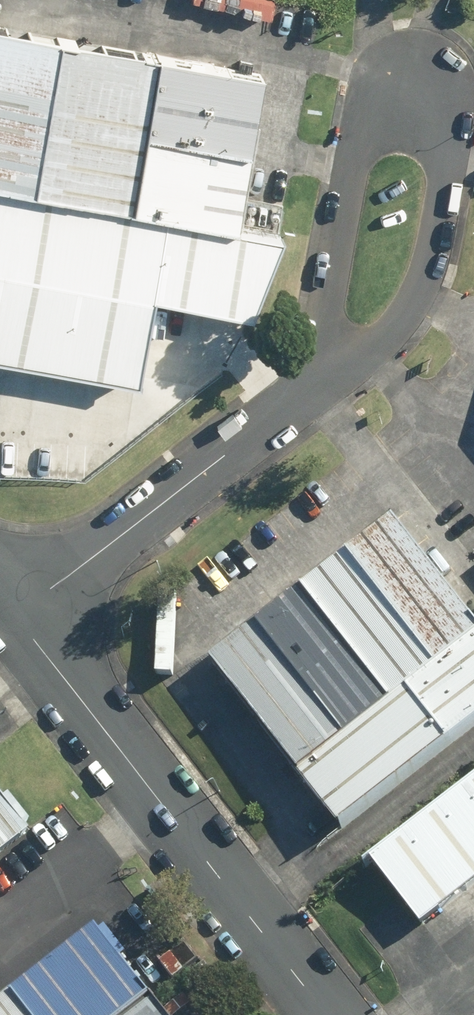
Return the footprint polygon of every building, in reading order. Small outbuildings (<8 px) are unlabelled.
[(167,214),(234,226),(263,73),(0,24),(0,182),(167,214)] [(0,182),(0,349),(137,375),(167,214),(0,182)] [(390,521),(209,661),(342,831),(473,729),(473,629),(390,521)] [(369,858),(422,927),(473,887),(473,776),(369,858)] [(22,835),(0,806),(0,852),(22,835)] [(0,1005),(0,1014),(164,1014),(96,929),(0,1005)]
